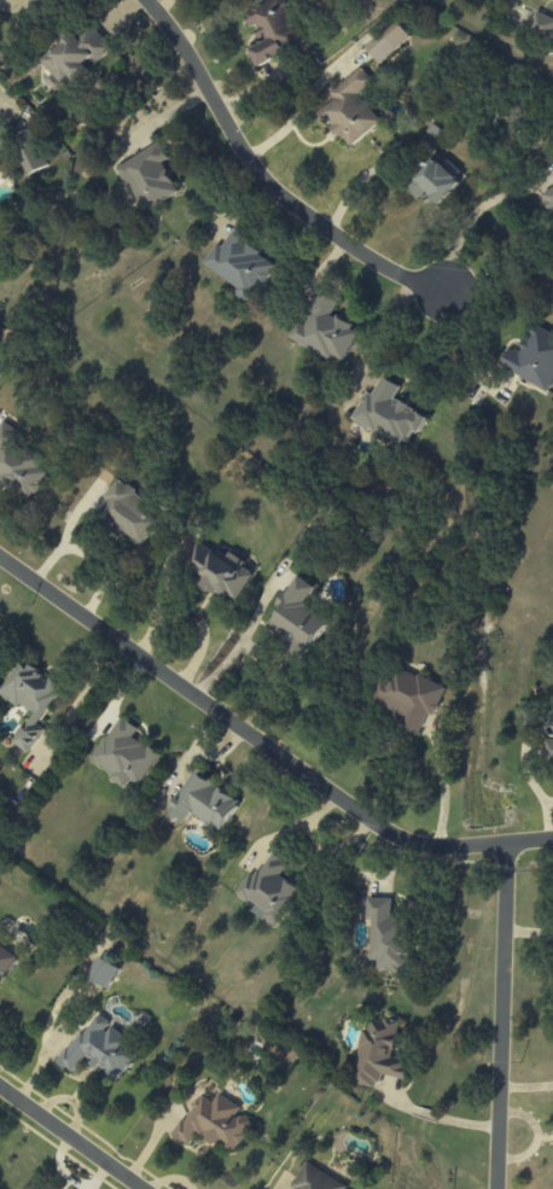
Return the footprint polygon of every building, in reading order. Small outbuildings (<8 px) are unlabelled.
[(303,45),(284,0),(268,0),(242,11),(248,26),(255,23),(263,43),(249,49),(256,65),(303,45)] [(552,30),(552,19),(535,12),(528,29),(550,38),(552,30)] [(411,39),(399,22),(365,46),(377,63),(411,39)] [(113,49),(90,24),(67,45),(63,41),(41,61),(52,73),(44,80),(54,91),(70,76),(76,83),(94,67),(93,66),(113,49)] [(330,92),(334,98),(319,111),(350,148),(381,121),(358,94),(372,82),(360,67),(330,92)] [(27,177),(48,167),(31,129),(18,135),(26,152),(17,156),(27,177)] [(118,165),(142,213),(178,194),(162,163),(168,160),(160,144),(118,165)] [(440,205),(464,174),(445,159),(440,165),(432,159),(408,188),(423,201),(428,195),(440,205)] [(540,195),(550,212),(552,210),(552,188),(540,195)] [(239,287),(234,294),(250,305),(277,262),(231,233),(222,247),(216,244),(203,265),(239,287)] [(343,363),(359,329),(330,316),(336,302),(318,294),(304,325),(296,322),(288,338),(343,363)] [(552,382),(552,334),(532,324),(517,353),(508,349),(499,367),(548,391),(552,382)] [(351,420),(404,446),(411,431),(418,434),(427,416),(393,399),(399,386),(380,377),(371,397),(364,394),(351,420)] [(29,501),(55,466),(0,426),(0,479),(29,501)] [(100,509),(123,526),(121,529),(123,530),(124,528),(140,538),(146,530),(150,532),(162,514),(135,495),(134,489),(129,485),(126,484),(117,478),(104,497),(107,500),(100,509)] [(199,541),(187,559),(210,573),(206,579),(215,585),(211,590),(219,595),(221,591),(228,596),(229,593),(239,599),(255,573),(243,566),(246,561),(232,552),(227,558),(199,541)] [(313,587),(295,576),(277,604),(281,607),(267,630),(307,655),(329,620),(303,604),(313,587)] [(17,704),(21,699),(37,712),(33,719),(30,717),(14,740),(30,751),(46,728),(37,722),(64,686),(51,676),(50,680),(45,676),(47,674),(41,670),(42,668),(35,663),(23,654),(0,687),(0,692),(17,704)] [(368,701),(404,716),(401,725),(423,734),(443,687),(392,666),(385,681),(378,678),(368,701)] [(123,712),(92,757),(95,762),(103,765),(104,764),(115,771),(111,776),(127,787),(133,779),(142,786),(164,753),(151,745),(150,748),(133,738),(141,725),(123,712)] [(546,738),(552,738),(552,762),(545,762),(546,738)] [(241,799),(193,771),(168,812),(185,822),(190,813),(222,832),(241,799)] [(301,890),(280,876),(288,864),(269,851),(238,896),(254,907),(251,911),(275,928),(301,890)] [(390,899),(366,898),(366,918),(370,918),(369,961),(377,961),(377,972),(406,972),(408,917),(390,917),(390,899)] [(0,945),(0,982),(17,956),(0,945)] [(108,989),(119,969),(99,957),(87,977),(108,989)] [(119,1080),(139,1047),(108,1028),(111,1023),(93,1012),(60,1065),(74,1073),(83,1058),(119,1080)] [(406,1080),(409,1062),(393,1058),(399,1023),(369,1018),(367,1030),(361,1029),(351,1083),(377,1088),(379,1075),(406,1080)] [(175,1138),(192,1146),(198,1135),(216,1144),(218,1141),(237,1151),(252,1123),(237,1115),(241,1107),(218,1095),(213,1103),(198,1095),(175,1138)] [(347,1186),(306,1163),(292,1188),(346,1188),(347,1186)]
